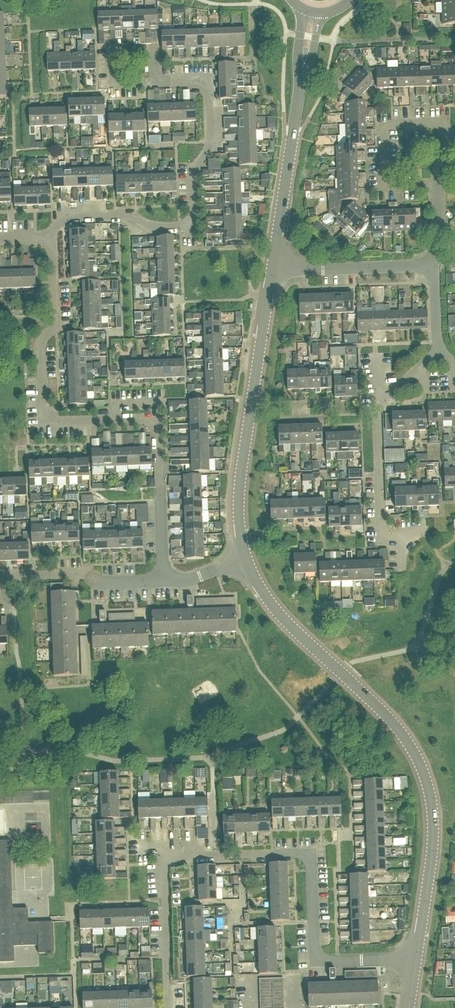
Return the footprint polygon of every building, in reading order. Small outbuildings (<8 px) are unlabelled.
[(454,14),(454,3),(442,3),(442,14),(454,14)] [(139,30),(146,29),(146,12),(134,13),(134,30),(134,45),(140,44),(139,30)] [(158,29),(158,12),(146,12),(146,29),(146,44),(151,44),(151,29),(158,29)] [(115,30),(122,30),(123,30),(122,13),(110,14),(111,31),(110,31),(111,46),(116,45),(115,30)] [(127,30),(134,30),(134,13),(122,13),(123,30),(122,30),(122,45),(128,45),(127,30)] [(104,31),(110,31),(111,31),(110,14),(98,14),(98,28),(98,31),(99,31),(99,41),(99,45),(104,45),(104,31)] [(442,14),(443,25),(454,25),(454,14),(442,14)] [(226,48),(233,48),(234,48),(233,30),(221,31),(222,48),(221,48),(221,58),(227,58),(226,48)] [(234,48),(233,48),(233,58),(238,58),(238,47),(246,47),(245,30),(233,30),(234,48)] [(203,49),(209,48),(210,48),(210,31),(198,32),(198,49),(198,59),(203,59),(203,49)] [(215,48),(221,48),(222,48),(221,31),(210,31),(210,48),(209,48),(210,59),(215,58),(215,48)] [(94,32),(83,33),(83,41),(94,41),(94,32)] [(167,50),(174,50),(175,50),(174,32),(162,33),(162,50),(163,50),(163,60),(168,60),(167,50)] [(179,49),(186,49),(186,32),(174,32),(175,50),(174,50),(174,60),(179,59),(179,49)] [(191,49),(198,49),(198,32),(186,32),(186,49),(186,59),(191,59),(191,49)] [(59,55),(60,55),(59,48),(59,42),(54,42),(55,55),(47,55),(48,72),(56,72),(56,76),(60,76),(60,72),(59,55)] [(83,54),(83,47),(83,42),(78,42),(78,54),(72,54),(71,54),(72,72),(79,71),(79,75),(84,75),(84,71),(83,54)] [(71,54),(72,54),(71,47),(66,48),(66,54),(60,55),(59,55),(60,72),(67,72),(67,76),(72,76),(72,72),(71,54)] [(90,47),(90,54),(83,54),(84,71),(91,71),(91,75),(96,75),(96,71),(95,53),(95,47),(90,47)] [(443,96),(442,67),(441,62),(431,63),(431,67),(432,87),(437,87),(438,96),(443,96)] [(237,76),(244,76),(244,71),(236,71),(236,63),(219,64),(219,72),(215,72),(215,77),(220,77),(220,76),(237,76)] [(425,87),(432,87),(431,67),(420,68),(421,96),(426,96),(425,87)] [(447,87),(453,86),(452,67),(442,67),(443,96),(447,96),(447,87)] [(404,88),(410,88),(409,68),(399,69),(400,97),(404,97),(404,88)] [(416,97),(421,96),(420,68),(409,68),(410,88),(416,88),(416,97)] [(377,82),(377,89),(389,89),(388,69),(377,69),(377,73),(371,73),(375,82),(377,82)] [(394,97),(400,97),(399,69),(388,69),(389,89),(394,88),(394,97)] [(367,77),(359,70),(352,78),(366,91),(375,82),(371,73),(367,77)] [(244,83),(237,83),(237,76),(220,76),(220,77),(220,84),(216,84),(216,89),(220,89),(220,88),(237,88),(244,88),(244,83)] [(344,86),(346,87),(341,95),(348,97),(357,101),(366,91),(352,78),(344,86)] [(220,100),(237,100),(238,106),(245,106),(244,94),(237,94),(237,88),(220,88),(220,89),(220,96),(216,96),(216,100),(220,100)] [(166,106),(160,106),(160,123),(172,123),(172,106),(171,95),(171,90),(166,90),(166,95),(166,106)] [(183,105),(184,122),(196,122),(196,105),(195,105),(195,94),(190,94),(190,105),(184,105),(183,105)] [(160,106),(160,95),(154,95),(155,106),(148,106),(148,124),(160,123),(160,106)] [(183,105),(184,105),(183,95),(178,95),(178,105),(172,106),(172,123),(184,122),(183,105)] [(357,101),(348,97),(341,95),(340,95),(339,95),(339,105),(345,104),(345,114),(365,113),(365,102),(357,103),(357,101)] [(93,100),(92,100),(85,100),(85,96),(80,96),(81,100),(81,117),(81,125),(86,125),(86,117),(92,117),(93,117),(93,100)] [(93,117),(92,117),(93,131),(99,131),(98,117),(106,116),(105,99),(97,100),(97,96),(92,96),(92,100),(93,100),(93,117)] [(81,100),(73,100),(73,97),(69,97),(69,101),(69,118),(70,126),(75,125),(74,117),(81,117),(81,100)] [(53,110),(46,110),(46,106),(41,106),(41,110),(42,127),(42,135),(47,135),(47,127),(53,127),(54,127),(53,110)] [(57,106),(53,106),(53,110),(54,127),(53,127),(54,135),(59,134),(59,127),(66,126),(66,109),(58,110),(57,106)] [(238,119),(255,118),(255,106),(245,106),(238,106),(238,107),(228,107),(228,112),(238,112),(238,118),(238,119)] [(41,110),(34,110),(34,107),(29,107),(30,111),(29,111),(30,128),(30,136),(36,136),(35,127),(42,127),(41,110)] [(133,133),(134,149),(139,149),(138,132),(145,132),(145,115),(137,115),(137,111),(132,112),(132,116),(133,116),(133,133)] [(346,125),(365,124),(365,118),(374,118),(374,111),(374,113),(365,113),(345,114),(346,125)] [(121,116),(113,116),(113,112),(109,112),(109,116),(109,133),(110,141),(115,141),(115,133),(121,133),(121,116)] [(133,116),(132,116),(125,116),(125,112),(120,112),(121,116),(121,133),(122,141),(127,141),(126,133),(133,133),(133,116)] [(238,131),(256,130),(255,118),(238,119),(238,118),(224,119),(224,124),(238,124),(238,130),(238,131)] [(346,136),(375,135),(375,130),(366,130),(365,124),(346,125),(346,136)] [(239,142),(256,142),(256,130),(238,131),(238,130),(228,131),(229,136),(239,136),(239,142)] [(356,146),(356,147),(366,146),(366,140),(375,140),(375,135),(346,136),(347,146),(356,146)] [(239,154),(256,153),(256,142),(239,142),(229,142),(229,148),(239,147),(239,154)] [(356,152),(356,147),(356,146),(347,146),(337,147),(337,158),(365,156),(365,152),(356,152)] [(61,156),(60,147),(47,148),(48,157),(61,156)] [(240,166),(249,166),(257,166),(256,153),(239,154),(229,154),(229,159),(239,159),(240,166)] [(337,168),(357,167),(357,162),(366,161),(365,156),(337,158),(337,168)] [(101,191),(101,187),(101,170),(101,157),(95,158),(95,162),(96,170),(89,170),(89,187),(97,187),(97,191),(101,191)] [(101,187),(109,187),(109,191),(113,190),(113,187),(114,187),(113,169),(113,161),(107,162),(108,170),(101,170),(101,187)] [(89,170),(89,162),(84,162),(84,171),(77,171),(78,188),(85,187),(85,191),(90,191),(89,187),(89,170)] [(148,177),(141,177),(140,177),(141,194),(148,194),(149,198),(153,198),(153,194),(153,177),(152,169),(151,169),(151,162),(147,162),(148,169),(147,169),(148,177)] [(65,171),(66,171),(65,163),(60,163),(60,171),(53,172),(54,189),(62,188),(62,192),(66,192),(66,188),(65,171)] [(77,171),(77,163),(72,163),(72,171),(66,171),(65,171),(66,188),(73,188),(74,192),(78,192),(78,188),(77,171)] [(338,179),(366,178),(366,173),(357,174),(357,167),(337,168),(338,179)] [(164,176),(165,176),(164,168),(159,168),(159,176),(153,177),(153,194),(160,194),(160,197),(165,197),(165,193),(164,176)] [(165,193),(172,193),(172,197),(177,197),(176,193),(177,193),(176,176),(176,168),(171,168),(171,176),(165,176),(164,176),(165,193)] [(140,177),(141,177),(141,169),(140,169),(135,169),(136,177),(129,177),(129,194),(129,195),(137,194),(137,198),(141,198),(141,194),(140,177)] [(240,182),(240,170),(240,169),(223,170),(213,170),(213,176),(223,176),(223,182),(240,182)] [(129,177),(129,170),(124,170),(124,178),(116,178),(117,195),(125,195),(125,199),(130,198),(129,195),(129,194),(129,177)] [(7,203),(11,203),(11,199),(12,199),(11,181),(10,174),(5,174),(5,175),(0,175),(0,203),(7,203)] [(338,190),(358,189),(357,183),(366,183),(366,178),(338,179),(338,190)] [(39,206),(46,206),(46,210),(51,210),(51,206),(51,189),(50,189),(50,180),(45,181),(45,189),(39,189),(38,189),(39,206)] [(27,190),(26,181),(21,181),(21,190),(14,190),(15,207),(23,207),(23,211),(27,210),(27,207),(26,190),(27,190)] [(38,189),(39,189),(38,181),(33,181),(33,189),(27,190),(26,190),(27,207),(34,207),(35,210),(39,210),(39,206),(38,189)] [(224,194),(241,193),(240,182),(223,182),(213,182),(213,188),(223,188),(224,194)] [(351,200),(358,200),(358,189),(338,190),(329,190),(329,212),(330,212),(351,202),(351,200)] [(217,199),(217,206),(224,206),(241,205),(241,199),(250,199),(250,193),(241,193),(224,194),(214,194),(214,199),(217,199)] [(347,226),(361,211),(351,202),(330,212),(338,220),(335,223),(343,230),(347,226)] [(383,232),(394,232),(393,203),(388,203),(389,212),(382,212),(383,232)] [(405,231),(404,212),(398,212),(398,203),(393,203),(394,232),(405,231)] [(224,217),(242,217),(241,205),(224,206),(217,206),(214,206),(214,211),(224,211),(225,217),(224,217)] [(404,212),(405,231),(416,231),(415,219),(421,219),(420,208),(414,209),(414,211),(404,212)] [(362,240),(367,229),(370,220),(365,216),(361,211),(347,226),(343,230),(342,232),(350,239),(359,239),(362,240)] [(372,229),(372,233),(383,232),(382,212),(372,213),(372,220),(370,220),(367,229),(372,229)] [(225,229),(242,229),(242,217),(224,217),(225,217),(214,218),(215,223),(225,223),(225,229)] [(88,243),(96,243),(96,238),(93,238),(93,231),(95,231),(95,225),(81,225),(81,231),(70,231),(71,239),(67,239),(67,244),(71,244),(88,243)] [(225,229),(215,230),(215,235),(225,234),(225,242),(242,241),(242,229),(225,229)] [(174,249),(174,241),(177,241),(177,237),(173,237),(156,237),(149,238),(149,243),(156,243),(157,249),(157,250),(174,249)] [(88,250),(88,243),(71,244),(71,251),(67,251),(67,256),(71,256),(71,255),(88,255),(96,255),(96,249),(88,250)] [(150,255),(157,254),(157,261),(174,261),(174,260),(174,253),(178,253),(178,249),(174,249),(157,250),(157,249),(150,250),(150,255)] [(88,262),(88,255),(71,255),(71,256),(71,263),(67,263),(67,267),(71,267),(89,266),(89,267),(97,267),(96,262),(88,262)] [(23,272),(24,289),(36,288),(35,271),(35,260),(30,261),(30,272),(23,272)] [(178,265),(178,260),(174,260),(174,261),(157,261),(150,261),(150,273),(157,273),(175,273),(175,272),(174,265),(178,265)] [(12,272),(11,261),(6,261),(6,272),(0,273),(0,287),(0,290),(12,289),(11,272),(12,272)] [(23,272),(23,261),(18,261),(18,272),(12,272),(11,272),(12,289),(24,289),(23,272)] [(89,273),(89,267),(89,266),(71,267),(72,275),(67,275),(68,279),(72,279),(89,279),(97,278),(97,273),(89,273)] [(175,284),(175,277),(179,277),(179,272),(175,272),(175,273),(157,273),(150,273),(151,278),(158,278),(158,285),(175,284)] [(79,291),(79,295),(83,295),(83,294),(101,293),(101,294),(108,294),(108,289),(100,289),(100,282),(83,282),(83,291),(79,291)] [(158,300),(158,297),(175,296),(175,288),(179,288),(179,284),(175,284),(158,285),(151,285),(151,301),(152,301),(152,300),(158,300)] [(342,295),(336,295),(336,291),(331,291),(331,296),(332,296),(332,314),(332,321),(337,321),(337,314),(343,314),(342,295)] [(343,314),(343,321),(348,321),(348,313),(354,313),(354,295),(347,295),(347,291),(342,291),(342,295),(343,314)] [(310,296),(304,297),(303,292),(299,293),(300,323),(305,322),(305,315),(311,315),(310,296)] [(321,296),(315,296),(315,292),(310,292),(310,296),(311,315),(311,322),(316,322),(316,314),(322,314),(321,296)] [(332,296),(331,296),(325,296),(325,292),(321,292),(321,296),(322,314),(322,322),(326,322),(326,314),(332,314),(332,296)] [(101,301),(101,294),(101,293),(83,294),(83,295),(84,302),(80,302),(80,307),(84,306),(101,306),(108,306),(108,300),(101,301)] [(170,312),(170,304),(174,304),(174,300),(169,300),(158,300),(152,300),(152,301),(151,301),(145,301),(145,306),(153,306),(153,312),(153,313),(170,312)] [(413,311),(404,312),(404,305),(399,305),(399,312),(400,330),(414,330),(413,311)] [(413,311),(414,330),(428,329),(428,311),(418,311),(418,305),(413,305),(413,311)] [(101,313),(101,306),(84,306),(84,314),(80,314),(80,319),(84,319),(84,318),(101,318),(108,318),(108,312),(101,313)] [(372,313),(371,313),(362,313),(362,306),(357,307),(358,313),(357,313),(358,332),(372,331),(372,313)] [(386,312),(385,312),(376,313),(376,306),(371,306),(371,313),(372,313),(372,331),(386,331),(386,312)] [(399,312),(390,312),(390,306),(385,306),(385,312),(386,312),(386,331),(400,330),(399,312)] [(170,324),(170,323),(170,316),(174,316),(174,312),(170,312),(153,313),(153,312),(146,313),(146,318),(153,318),(153,324),(170,324)] [(204,326),(221,326),(221,313),(204,314),(193,315),(193,320),(204,319),(204,326)] [(102,324),(101,318),(84,318),(84,319),(84,326),(80,326),(81,330),(85,330),(102,330),(102,329),(109,329),(109,324),(102,324)] [(153,324),(146,324),(146,329),(153,329),(154,337),(171,336),(171,328),(174,328),(174,323),(170,323),(170,324),(153,324)] [(193,332),(205,331),(205,338),(222,337),(221,326),(204,326),(193,326),(193,332)] [(64,342),(64,347),(68,347),(68,346),(85,346),(92,346),(92,340),(85,341),(85,333),(68,334),(68,342),(64,342)] [(358,344),(358,336),(344,336),(344,344),(344,345),(358,344)] [(205,350),(222,349),(222,337),(205,338),(194,338),(194,343),(205,343),(205,349),(205,350)] [(86,352),(85,346),(68,346),(68,347),(68,354),(65,354),(65,358),(68,358),(86,357),(86,358),(93,358),(92,352),(86,352)] [(345,356),(356,356),(355,347),(345,348),(345,356)] [(206,362),(223,361),(222,349),(205,350),(205,349),(194,350),(187,350),(187,358),(191,358),(194,354),(194,355),(205,355),(206,361),(206,362)] [(172,379),(173,379),(180,378),(180,382),(185,382),(185,378),(185,361),(184,361),(184,353),(179,353),(179,361),(172,362),(172,379)] [(148,362),(149,362),(149,354),(143,355),(144,363),(137,363),(137,380),(145,380),(145,384),(149,384),(149,379),(148,362)] [(160,362),(161,362),(160,354),(155,354),(155,362),(149,362),(148,362),(149,379),(157,379),(157,383),(161,383),(161,379),(160,362)] [(172,362),(172,354),(167,354),(167,362),(161,362),(160,362),(161,379),(168,379),(169,383),(173,383),(173,379),(172,379),(172,362)] [(137,363),(137,355),(131,355),(132,363),(125,363),(125,380),(133,380),(134,384),(138,384),(137,380),(137,363)] [(298,371),(299,371),(298,355),(293,355),(293,364),(294,372),(287,372),(288,390),(294,390),(294,394),(299,394),(299,390),(298,371)] [(86,364),(86,358),(86,357),(68,358),(69,365),(65,366),(65,370),(69,370),(86,369),(93,369),(93,364),(86,364)] [(309,371),(309,363),(309,357),(303,357),(303,364),(304,364),(304,371),(299,371),(298,371),(299,390),(305,390),(305,394),(310,393),(310,389),(310,390),(309,371)] [(206,374),(223,373),(223,361),(206,362),(206,361),(189,362),(189,368),(195,368),(195,367),(206,366),(206,373),(206,374)] [(320,371),(320,363),(315,363),(315,371),(309,371),(310,390),(310,389),(316,389),(316,393),(321,393),(321,389),(320,371)] [(321,389),(327,389),(327,393),(332,393),(331,363),(326,363),(326,371),(320,371),(321,389)] [(86,376),(86,369),(69,370),(69,377),(65,377),(65,382),(69,382),(69,381),(87,381),(87,382),(93,381),(93,376),(86,376)] [(345,379),(346,379),(345,371),(340,372),(341,379),(334,379),(335,398),(341,398),(342,402),(346,401),(346,398),(345,379)] [(346,398),(357,397),(356,371),(351,371),(352,379),(346,379),(345,379),(346,398)] [(206,385),(224,385),(223,373),(206,374),(206,373),(189,374),(189,380),(195,379),(206,378),(206,385)] [(94,387),(87,388),(87,382),(87,381),(69,381),(69,382),(70,389),(66,389),(66,394),(70,394),(70,393),(87,393),(94,393),(94,387)] [(206,385),(195,385),(195,391),(207,390),(207,398),(224,397),(224,385),(206,385)] [(87,400),(87,393),(70,393),(70,394),(70,401),(66,401),(66,406),(87,405),(94,405),(94,399),(87,400)] [(190,413),(207,413),(207,401),(190,401),(179,402),(179,407),(190,406),(190,413)] [(443,428),(443,421),(442,403),(428,404),(429,422),(438,422),(438,428),(443,428)] [(442,403),(443,421),(452,421),(452,427),(454,427),(454,403),(442,403)] [(415,432),(415,439),(420,439),(419,431),(426,431),(425,413),(419,413),(418,409),(414,409),(414,413),(415,432)] [(403,413),(403,414),(397,414),(397,410),(392,410),(392,415),(386,415),(386,431),(393,431),(393,440),(398,440),(398,432),(404,432),(403,413)] [(414,413),(408,413),(408,410),(403,410),(403,414),(403,413),(404,432),(404,440),(409,439),(409,432),(415,432),(414,413)] [(191,425),(208,425),(207,413),(190,413),(179,413),(180,419),(190,419),(191,425)] [(311,426),(305,426),(305,422),(300,423),(300,427),(300,426),(301,445),(301,452),(306,452),(306,445),(311,445),(312,445),(311,426)] [(312,445),(311,445),(312,452),(317,452),(316,445),(323,444),(322,426),(316,426),(316,422),(311,422),(311,426),(312,445)] [(290,427),(289,427),(283,427),(283,423),(278,423),(280,453),(285,453),(284,446),(290,445),(290,427)] [(300,426),(300,427),(294,427),(294,423),(289,423),(289,427),(290,427),(290,445),(290,453),(295,453),(295,445),(301,445),(300,426)] [(191,437),(208,436),(208,425),(191,425),(180,425),(180,431),(191,430),(191,437)] [(348,434),(347,434),(341,434),(341,430),(336,430),(337,435),(337,453),(337,461),(342,460),(342,453),(348,453),(348,434)] [(348,453),(348,460),(353,460),(353,453),(359,452),(359,434),(352,434),(352,430),(347,430),(347,434),(348,434),(348,453)] [(337,435),(330,435),(330,431),(325,431),(326,461),(332,461),(331,453),(337,453),(337,435)] [(105,468),(105,474),(117,474),(116,467),(116,450),(116,435),(111,436),(111,447),(105,447),(105,451),(104,451),(105,468)] [(116,450),(116,467),(128,467),(127,450),(128,450),(128,435),(122,435),(123,450),(116,450)] [(99,451),(91,451),(92,475),(105,474),(105,468),(104,451),(105,451),(105,447),(104,436),(99,436),(99,451)] [(192,449),(208,448),(208,436),(191,437),(180,437),(180,442),(191,442),(192,449)] [(139,449),(140,467),(152,466),(152,449),(151,449),(151,438),(146,438),(146,449),(140,449),(139,449)] [(139,449),(140,449),(140,439),(134,439),(134,450),(128,450),(127,450),(128,467),(140,467),(139,449)] [(192,461),(209,460),(208,448),(192,449),(180,449),(181,454),(192,454),(192,460),(192,461)] [(384,462),(398,462),(397,449),(384,449),(384,462)] [(77,477),(77,485),(82,485),(82,477),(89,477),(89,460),(81,460),(81,456),(76,456),(76,460),(77,460),(77,477)] [(53,461),(46,461),(46,457),(41,458),(41,461),(42,479),(42,487),(47,487),(47,478),(53,478),(54,478),(53,461)] [(65,461),(57,461),(57,457),(53,457),(53,461),(54,478),(53,478),(54,486),(59,486),(59,478),(65,478),(66,478),(65,461)] [(70,478),(77,477),(77,460),(76,460),(69,460),(69,457),(65,457),(65,461),(66,478),(65,478),(65,486),(71,486),(70,478)] [(41,461),(34,462),(34,458),(29,458),(29,462),(30,479),(30,487),(35,487),(35,479),(42,479),(41,461)] [(192,461),(192,460),(181,461),(181,466),(192,466),(192,473),(209,472),(209,460),(192,461)] [(450,469),(450,463),(444,463),(444,469),(445,488),(454,487),(454,469),(450,469)] [(396,474),(406,474),(405,465),(395,465),(396,474)] [(15,480),(14,480),(7,480),(7,476),(2,476),(2,480),(3,480),(3,497),(3,505),(8,505),(8,497),(15,497),(15,480)] [(15,497),(15,505),(19,505),(19,497),(27,496),(27,479),(19,480),(19,476),(14,476),(14,480),(15,480),(15,497)] [(184,489),(201,488),(201,476),(184,476),(184,477),(169,477),(169,482),(184,482),(184,489)] [(428,507),(439,506),(438,480),(433,480),(433,488),(428,488),(427,488),(428,507)] [(406,489),(406,481),(401,482),(401,489),(395,489),(396,508),(402,508),(402,512),(407,511),(407,507),(407,508),(406,489)] [(417,488),(417,481),(412,481),(412,489),(406,489),(407,508),(407,507),(413,507),(413,511),(418,511),(418,507),(417,507),(417,488)] [(427,488),(428,488),(428,481),(422,481),(423,488),(417,488),(417,507),(418,507),(424,507),(424,511),(429,511),(428,507),(427,488)] [(185,500),(202,500),(201,488),(184,489),(173,489),(174,494),(185,494),(185,500)] [(303,501),(303,493),(298,493),(298,501),(292,501),(293,520),(299,520),(299,524),(304,523),(304,519),(303,501)] [(314,500),(314,493),(309,493),(309,501),(303,501),(304,519),(310,519),(310,523),(315,523),(315,519),(314,519),(314,500)] [(326,523),(325,509),(325,493),(320,493),(320,500),(314,500),(314,519),(315,519),(321,519),(321,523),(326,523)] [(282,502),(282,494),(276,494),(277,502),(270,502),(271,521),(277,520),(278,524),(283,524),(282,520),(282,502)] [(292,501),(292,494),(287,494),(288,502),(282,502),(282,520),(288,520),(288,524),(293,524),(293,520),(292,501)] [(82,504),(94,504),(93,496),(82,496),(82,504)] [(202,500),(185,500),(170,500),(170,506),(185,505),(185,512),(202,512),(202,500)] [(339,509),(340,509),(339,501),(334,502),(334,509),(325,509),(326,523),(329,523),(329,528),(335,528),(336,532),(340,531),(340,527),(340,528),(339,509)] [(350,508),(350,501),(345,501),(345,509),(340,509),(339,509),(340,528),(340,527),(346,527),(346,531),(351,531),(351,527),(350,508)] [(351,527),(362,527),(361,501),(356,501),(356,508),(350,508),(351,527)] [(68,543),(76,542),(76,546),(80,546),(80,542),(80,525),(79,525),(79,517),(79,512),(74,512),(74,519),(67,520),(68,525),(67,525),(68,543)] [(186,524),(203,524),(202,512),(185,512),(174,512),(174,518),(185,517),(186,524)] [(44,543),(45,543),(52,543),(52,547),(57,547),(56,543),(55,526),(56,526),(56,518),(55,518),(55,513),(54,513),(50,513),(50,518),(51,526),(44,526),(44,543)] [(44,526),(44,520),(44,518),(38,518),(39,526),(31,527),(32,544),(40,544),(40,548),(45,547),(45,543),(44,543),(44,526)] [(68,525),(67,520),(67,518),(62,518),(62,526),(56,526),(55,526),(56,543),(64,543),(64,547),(68,547),(68,543),(67,525),(68,525)] [(114,520),(114,532),(107,533),(107,550),(108,550),(115,549),(115,553),(120,553),(120,549),(119,549),(119,532),(119,520),(114,520)] [(131,549),(138,549),(139,553),(143,553),(143,548),(143,531),(142,523),(137,523),(137,531),(131,532),(130,532),(131,549)] [(102,525),(102,533),(96,533),(95,533),(96,550),(103,550),(103,554),(108,554),(108,550),(107,550),(107,533),(107,524),(102,525)] [(130,532),(131,532),(131,524),(125,524),(126,532),(119,532),(119,549),(120,549),(127,549),(127,553),(132,553),(131,549),(130,532)] [(186,536),(203,536),(203,524),(186,524),(175,524),(175,529),(186,529),(186,536)] [(96,533),(95,525),(90,525),(90,533),(83,533),(84,550),(92,550),(92,554),(96,554),(96,550),(95,533),(96,533)] [(17,544),(17,536),(16,536),(16,531),(11,531),(11,537),(12,537),(12,545),(5,545),(5,562),(6,562),(13,562),(13,566),(18,566),(17,561),(17,544)] [(17,561),(25,561),(25,565),(29,565),(29,561),(30,561),(29,544),(28,536),(23,536),(24,544),(17,544),(17,561)] [(186,548),(204,547),(203,536),(186,536),(175,536),(175,541),(186,541),(186,548)] [(305,555),(306,574),(317,573),(316,554),(316,544),(310,544),(311,555),(305,555)] [(305,555),(305,545),(300,545),(300,555),(294,556),(294,574),(306,574),(305,555)] [(186,548),(176,548),(176,553),(187,553),(187,560),(204,559),(204,547),(186,548)] [(373,562),(374,581),(385,580),(384,562),(387,562),(387,551),(379,551),(379,562),(374,562),(373,562)] [(352,563),(352,552),(347,553),(347,563),(341,563),(342,582),(353,581),(352,563)] [(363,563),(363,552),(358,552),(358,563),(352,563),(353,581),(363,581),(363,563)] [(373,562),(374,562),(373,552),(368,552),(369,562),(363,563),(363,581),(374,581),(373,562)] [(330,564),(331,564),(330,553),(325,553),(326,564),(319,564),(320,583),(331,582),(330,564)] [(341,563),(341,553),(336,553),(336,563),(331,564),(330,564),(331,582),(342,582),(341,563)] [(72,587),(86,586),(86,574),(71,575),(72,587)] [(70,593),(69,584),(51,585),(54,677),(67,677),(76,676),(73,593),(70,593)] [(153,636),(167,635),(237,633),(236,611),(152,614),(153,636)] [(93,650),(107,649),(149,648),(148,626),(92,628),(93,650)] [(191,768),(192,780),(202,779),(201,767),(191,768)] [(100,785),(118,784),(118,772),(108,772),(99,773),(100,785)] [(223,787),(233,787),(232,778),(223,778),(223,787)] [(365,793),(383,792),(383,780),(364,781),(365,793)] [(100,796),(119,795),(118,784),(100,785),(100,796)] [(365,804),(384,803),(383,792),(365,793),(365,804)] [(101,807),(119,807),(119,795),(100,796),(101,807)] [(318,817),(330,817),(329,798),(318,799),(318,817)] [(329,798),(330,817),(341,816),(341,798),(329,798)] [(185,818),(196,817),(195,799),(184,800),(185,818)] [(195,799),(196,817),(208,817),(207,799),(195,799)] [(295,818),(307,818),(306,799),(295,800),(295,818)] [(307,818),(318,817),(318,799),(306,799),(307,818)] [(151,819),(162,819),(161,800),(150,801),(151,819)] [(167,818),(173,818),(173,800),(161,800),(162,819),(162,830),(167,830),(167,818)] [(173,818),(185,818),(184,800),(173,800),(173,818)] [(272,819),(284,818),(283,800),(271,800),(272,819)] [(295,818),(295,800),(283,800),(284,818),(284,830),(289,830),(289,818),(295,818)] [(139,819),(151,819),(150,801),(138,801),(139,819)] [(366,815),(384,815),(384,803),(365,804),(366,815)] [(119,807),(101,807),(101,819),(119,819),(119,807)] [(258,815),(258,833),(270,833),(270,814),(258,815)] [(235,834),(247,834),(246,815),(235,816),(235,834)] [(247,834),(258,833),(258,815),(246,815),(247,834)] [(366,827),(384,826),(384,815),(366,815),(366,827)] [(224,834),(235,834),(235,816),(223,816),(224,834)] [(96,834),(114,833),(113,821),(95,822),(96,834)] [(366,838),(385,837),(384,826),(366,827),(366,838)] [(96,845),(114,845),(114,833),(96,834),(96,845)] [(367,850),(385,849),(385,837),(366,838),(367,850)] [(13,909),(10,841),(0,841),(0,910),(13,909)] [(96,857),(115,856),(114,845),(96,845),(96,857)] [(367,861),(386,860),(385,849),(367,850),(367,861)] [(115,867),(127,867),(127,862),(115,862),(115,856),(96,857),(97,868),(115,867)] [(386,860),(367,861),(368,873),(386,872),(386,860)] [(269,876),(288,875),(287,863),(269,864),(269,876)] [(198,878),(216,878),(216,866),(197,866),(198,878)] [(116,879),(115,867),(97,868),(97,880),(116,879)] [(270,887),(288,887),(288,875),(269,876),(270,887)] [(350,887),(368,887),(368,875),(349,875),(350,887)] [(198,890),(216,889),(216,878),(198,878),(198,890)] [(270,899),(289,898),(288,887),(270,887),(270,899)] [(350,899),(369,898),(368,887),(350,887),(350,899)] [(216,889),(198,890),(199,901),(217,901),(216,889)] [(271,910),(289,910),(289,898),(270,899),(271,910)] [(351,910),(369,909),(369,898),(350,899),(351,910)] [(185,920),(204,919),(203,907),(185,908),(185,920)] [(13,909),(0,910),(0,963),(15,962),(14,947),(39,946),(39,954),(54,953),(53,922),(28,923),(28,909),(13,909)] [(351,921),(369,921),(369,909),(351,910),(351,921)] [(115,929),(126,929),(126,910),(114,911),(115,929)] [(126,929),(138,928),(137,910),(126,910),(126,929)] [(137,910),(138,928),(150,928),(149,910),(137,910)] [(289,910),(271,910),(271,922),(289,921),(289,910)] [(92,930),(104,929),(103,911),(92,912),(92,930)] [(104,929),(115,929),(114,911),(103,911),(104,929)] [(80,930),(92,930),(92,912),(80,912),(80,930)] [(454,923),(454,913),(446,913),(446,923),(454,923)] [(186,931),(204,931),(204,919),(185,920),(186,931)] [(352,933),(370,932),(369,921),(351,921),(352,933)] [(258,940),(276,940),(276,928),(258,928),(258,940)] [(211,931),(204,931),(186,931),(186,943),(204,942),(211,942),(211,931)] [(370,932),(352,933),(352,945),(370,944),(370,932)] [(258,952),(277,951),(276,940),(258,940),(258,952)] [(187,954),(205,954),(204,942),(186,943),(187,954)] [(259,963),(277,963),(277,951),(258,952),(259,963)] [(187,966),(205,965),(205,954),(187,954),(187,966)] [(277,963),(259,963),(259,975),(277,974),(277,963)] [(205,965),(187,966),(188,978),(206,977),(205,965)] [(194,992),(212,991),(212,979),(194,980),(194,992)] [(4,982),(4,993),(12,993),(12,981),(4,982)] [(379,1005),(378,984),(308,987),(309,1007),(311,1007),(379,1005)] [(194,1003),(213,1002),(212,991),(194,992),(194,1003)] [(129,992),(117,993),(118,1007),(129,1007),(129,992)] [(140,992),(129,992),(129,1007),(141,1007),(140,992)] [(141,1007),(152,1007),(152,992),(140,992),(141,1007)] [(106,993),(94,994),(95,1007),(106,1007),(106,993)] [(117,993),(106,993),(106,1007),(118,1007),(117,993)] [(94,994),(83,994),(83,1007),(95,1007),(94,994)]
